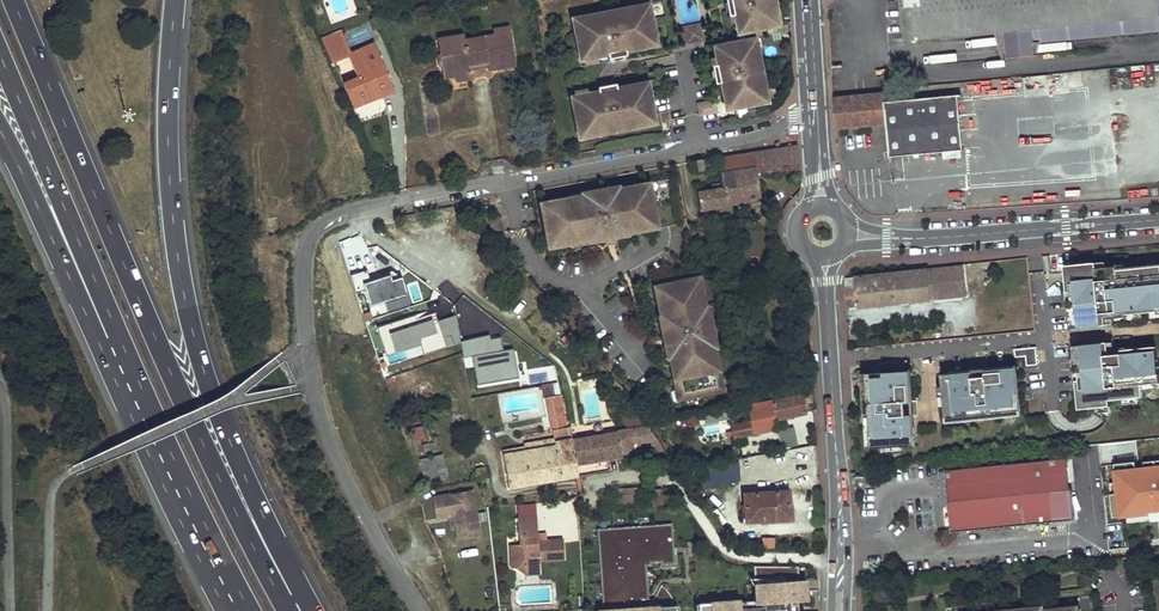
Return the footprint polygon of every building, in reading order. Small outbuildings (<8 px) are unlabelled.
[(774,0),(726,0),(726,3),(732,3),(733,10),(728,11),(729,16),(735,15),(736,23),(738,33),(775,26),(773,16),(777,15),(774,0)] [(907,39),(996,30),(1006,29),(1009,56),(1037,53),(1036,43),(1043,42),(1158,28),(1158,0),(903,0),(907,39)] [(649,5),(633,8),(634,11),(642,10),(646,13),(647,16),(651,16),(649,5)] [(574,23),(581,60),(608,54),(609,59),(614,58),(613,53),(621,51),(621,57),(627,56),(626,50),(641,47),(640,43),(648,41),(651,37),(650,33),(647,16),(646,13),(642,10),(634,11),(633,8),(585,17),(584,17),(585,21),(574,23)] [(897,8),(886,11),(892,35),(903,32),(897,8)] [(699,25),(693,26),(696,42),(702,40),(699,25)] [(451,36),(453,50),(442,51),(445,66),(455,65),(456,75),(457,78),(472,76),(471,68),(470,62),(490,59),(490,65),(491,67),(519,63),(513,26),(495,29),(497,35),(467,40),(466,33),(451,36)] [(689,27),(684,28),(687,43),(692,42),(689,27)] [(323,38),(332,60),(352,52),(343,29),(339,31),(323,38)] [(1006,29),(996,30),(1004,56),(1009,56),(1006,29)] [(641,47),(656,43),(654,32),(650,33),(651,37),(648,41),(640,43),(641,47)] [(440,37),(442,51),(453,50),(451,36),(440,37)] [(753,50),(751,40),(714,47),(716,57),(718,65),(712,66),(713,71),(718,70),(719,78),(714,79),(715,84),(721,83),(724,97),(727,97),(729,104),(734,107),(737,106),(755,103),(759,102),(762,97),(761,90),(765,89),(757,50),(757,49),(753,50)] [(334,62),(354,108),(396,91),(377,42),(352,52),(332,60),(333,62),(334,62)] [(470,62),(471,68),(490,65),(490,59),(470,62)] [(445,66),(446,76),(456,75),(455,65),(445,66)] [(599,92),(572,97),(579,134),(590,132),(591,136),(640,126),(639,123),(647,121),(650,117),(650,113),(646,96),(646,93),(641,90),(633,91),(632,87),(617,90),(616,84),(610,85),(611,90),(604,92),(603,87),(598,87),(599,92)] [(647,84),(632,87),(633,91),(641,90),(646,93),(646,96),(650,96),(647,84)] [(755,103),(756,106),(767,104),(765,89),(761,90),(762,97),(759,102),(755,103)] [(834,97),(836,127),(887,123),(888,123),(891,157),(964,151),(959,95),(884,101),(883,93),(834,97)] [(727,97),(724,97),(726,111),(738,109),(737,106),(734,107),(729,104),(727,97)] [(716,111),(714,102),(699,104),(701,114),(703,114),(702,114),(716,111)] [(639,123),(640,126),(655,123),(653,112),(650,113),(650,117),(647,121),(639,123)] [(716,159),(721,188),(696,193),(700,210),(760,197),(756,173),(799,169),(798,145),(716,159)] [(712,156),(690,160),(693,177),(699,176),(698,170),(703,169),(702,166),(713,163),(712,156)] [(549,204),(540,206),(547,243),(553,242),(554,247),(570,244),(570,242),(589,238),(589,241),(605,238),(616,236),(622,235),(621,232),(627,231),(627,234),(652,229),(651,223),(657,222),(651,189),(645,190),(644,184),(619,189),(619,192),(614,192),(613,188),(582,194),(583,198),(570,201),(570,198),(569,198),(548,202),(549,204)] [(569,198),(570,198),(570,201),(583,198),(582,194),(582,192),(569,195),(569,198)] [(490,220),(493,235),(503,233),(500,218),(490,220)] [(617,242),(616,236),(605,238),(606,244),(617,242)] [(1064,264),(1067,290),(1071,289),(1073,313),(1070,313),(1070,327),(1112,323),(1111,312),(1127,309),(1128,313),(1158,310),(1158,265),(1117,269),(1116,265),(1096,267),(1096,261),(1064,264)] [(957,266),(960,296),(968,295),(965,265),(957,266)] [(857,286),(846,287),(847,306),(859,305),(859,306),(960,296),(957,266),(856,277),(857,286)] [(374,304),(411,292),(406,275),(395,278),(393,273),(373,279),(370,267),(354,272),(359,291),(369,288),(374,304)] [(857,286),(856,277),(846,277),(846,287),(857,286)] [(661,291),(655,292),(660,317),(663,316),(665,323),(662,324),(667,347),(669,347),(672,358),(669,358),(676,390),(679,390),(681,399),(695,396),(694,395),(706,392),(707,394),(720,391),(718,381),(721,381),(714,349),(711,350),(710,344),(715,343),(708,313),(704,314),(702,308),(705,307),(700,283),(694,284),(693,278),(660,285),(661,291)] [(464,341),(459,313),(437,320),(434,312),(420,316),(419,313),(381,325),(388,347),(422,337),(427,352),(464,341)] [(1158,381),(1158,374),(1156,345),(1127,348),(1127,352),(1114,352),(1113,340),(1072,344),(1078,407),(1102,405),(1109,404),(1109,399),(1142,396),(1141,383),(1158,381)] [(1036,345),(1014,348),(1015,355),(1026,354),(1026,364),(1037,362),(1036,345)] [(387,355),(390,365),(408,359),(405,349),(387,355)] [(971,370),(941,373),(946,421),(964,419),(964,414),(980,413),(980,417),(1020,413),(1016,365),(986,368),(986,366),(971,367),(971,370)] [(910,369),(862,372),(864,411),(869,411),(869,427),(865,427),(866,449),(914,446),(912,416),(915,416),(914,402),(912,402),(910,369)] [(556,394),(554,383),(542,384),(544,396),(547,396),(556,394)] [(566,399),(565,393),(556,394),(547,396),(553,428),(569,425),(568,415),(566,399)] [(753,433),(753,434),(776,430),(774,420),(806,413),(803,394),(769,400),(769,403),(748,407),(751,420),(753,433)] [(702,412),(704,418),(705,422),(730,416),(728,406),(702,412)] [(641,447),(643,452),(659,447),(647,410),(619,419),(629,451),(641,447)] [(569,425),(571,439),(578,438),(576,424),(574,424),(573,414),(568,415),(569,425)] [(753,433),(751,420),(731,424),(732,430),(727,432),(728,438),(753,433)] [(504,454),(509,486),(577,475),(575,464),(571,439),(569,425),(553,428),(554,439),(555,447),(504,454)] [(424,436),(422,427),(410,430),(412,439),(424,436)] [(795,427),(778,430),(780,444),(797,441),(795,427)] [(571,439),(575,464),(620,456),(620,453),(617,431),(578,438),(571,439)] [(555,447),(554,439),(526,443),(526,446),(503,450),(504,454),(555,447)] [(436,450),(434,442),(414,446),(416,454),(436,450)] [(1108,456),(1113,517),(1158,513),(1158,448),(1154,449),(1154,452),(1148,452),(1108,456)] [(445,469),(442,455),(420,460),(423,474),(445,469)] [(1065,458),(946,469),(952,531),(1070,520),(1065,458)] [(476,466),(478,478),(486,476),(484,465),(476,466)] [(706,470),(710,488),(718,485),(715,468),(706,470)] [(447,478),(445,469),(423,474),(425,483),(447,478)] [(572,491),(581,489),(579,478),(570,480),(572,491)] [(617,488),(618,503),(637,501),(637,487),(617,488)] [(648,489),(649,506),(660,504),(659,488),(648,489)] [(744,493),(747,522),(792,518),(789,489),(744,493)] [(478,521),(472,490),(450,494),(456,525),(478,521)] [(536,516),(517,517),(518,534),(522,536),(523,543),(510,544),(511,558),(521,558),(524,561),(525,566),(538,565),(538,560),(563,558),(562,538),(537,540),(536,516)] [(598,530),(603,610),(675,610),(674,599),(650,600),(648,567),(673,566),(670,525),(598,530)] [(763,532),(764,542),(775,541),(774,531),(763,532)] [(521,558),(511,558),(511,567),(515,567),(527,573),(539,572),(538,565),(525,566),(524,561),(521,558)] [(701,605),(701,610),(806,610),(805,562),(754,563),(755,603),(701,605)]
